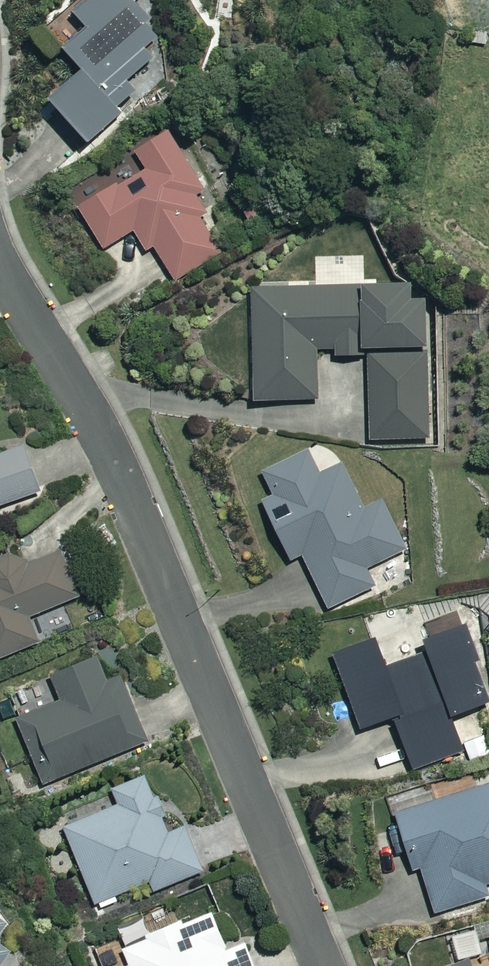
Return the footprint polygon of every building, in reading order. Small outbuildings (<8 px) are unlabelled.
[(72,8),(89,27),(65,47),(84,70),(52,98),(90,142),(141,98),(128,83),(155,60),(144,47),(159,34),(133,4),(138,0),(81,0),(72,8)] [(206,182),(173,127),(135,149),(147,169),(124,183),(116,170),(73,195),(105,248),(135,230),(147,250),(155,246),(178,283),(223,256),(197,213),(206,182)] [(425,286),(253,288),(254,400),(318,400),(317,356),(369,355),(369,442),(426,442),(425,286)] [(41,490),(25,446),(0,455),(0,505),(41,490)] [(320,475),(310,451),(265,472),(275,494),(264,499),(292,560),(304,554),(329,609),(376,587),(367,568),(407,550),(383,498),(364,507),(344,464),(320,475)] [(21,551),(0,560),(0,659),(42,642),(31,617),(80,597),(61,552),(27,566),(21,551)] [(450,716),(488,703),(488,697),(464,627),(426,641),(430,652),(428,653),(450,716)] [(450,716),(428,653),(387,668),(377,640),(335,655),(362,729),(397,717),(415,769),(463,752),(450,716)] [(108,683),(100,660),(54,676),(63,699),(17,716),(42,783),(147,745),(122,678),(108,683)] [(170,834),(147,776),(115,789),(121,805),(66,827),(96,903),(152,881),(155,889),(203,870),(187,827),(170,834)] [(399,810),(414,867),(422,866),(434,911),(488,896),(485,884),(488,883),(488,785),(399,810)] [(160,912),(118,929),(133,965),(131,965),(255,965),(246,942),(227,949),(212,914),(168,932),(160,912)] [(9,924),(0,918),(0,937),(9,924)] [(11,950),(0,941),(0,965),(11,950)]
